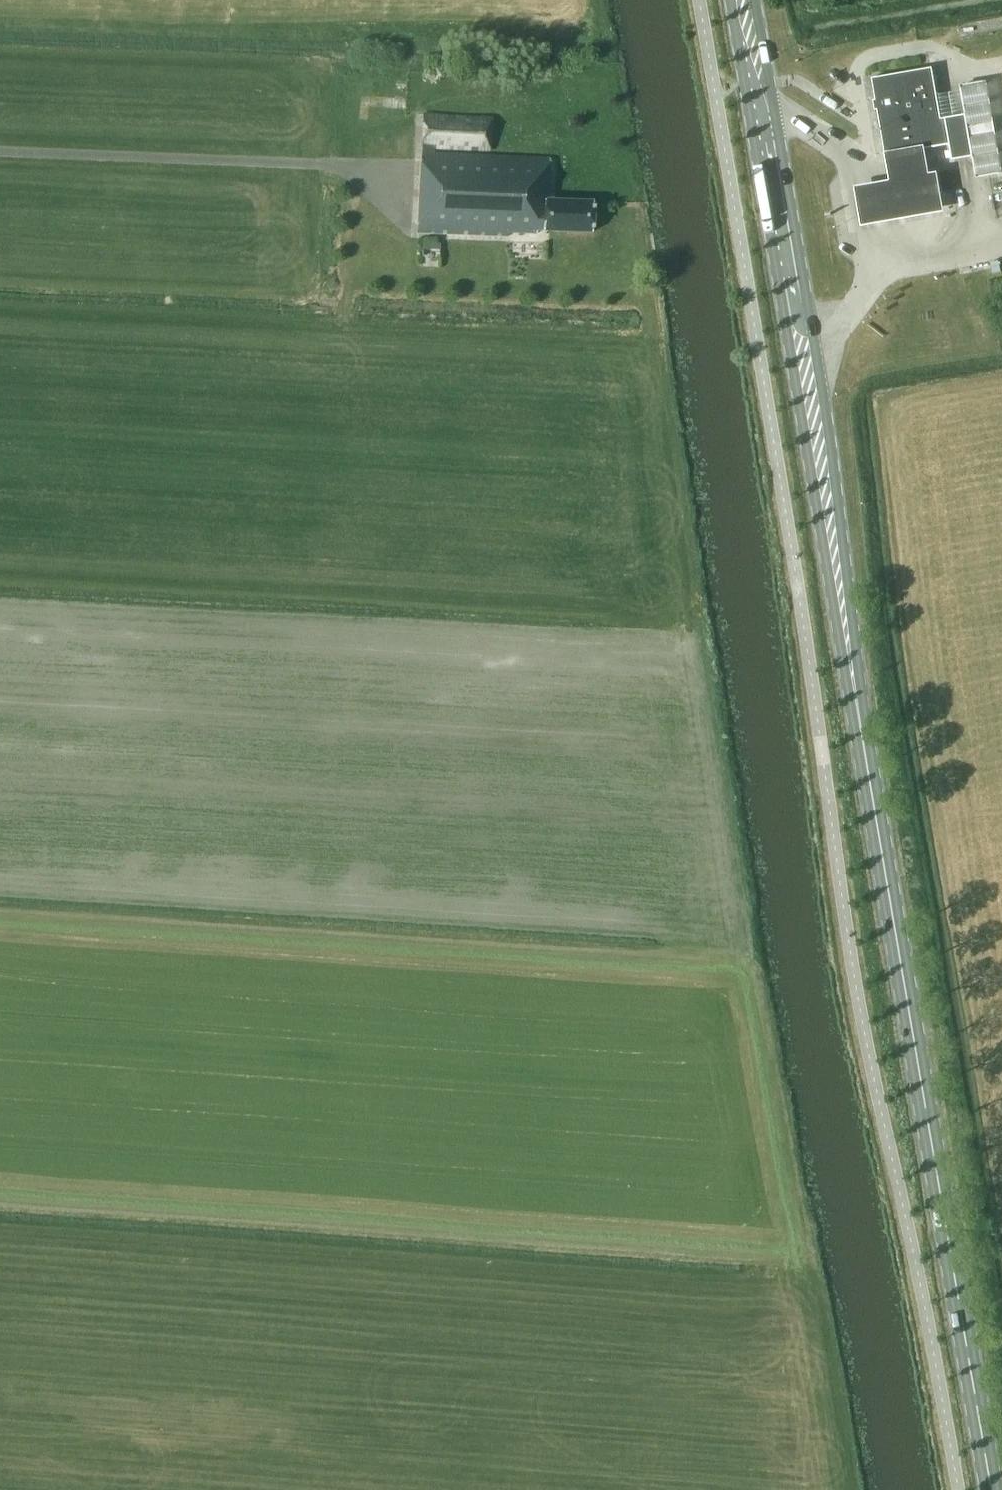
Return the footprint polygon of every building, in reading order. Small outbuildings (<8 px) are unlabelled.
[(920,111),(913,72),(873,79),(886,152),(925,145),(926,151),(950,146),(953,160),(974,157),(967,115),(945,119),(943,119),(939,101),(922,104),(923,110),(920,111)] [(492,118),(425,114),(419,232),(512,237),(513,233),(534,234),(534,230),(590,233),(592,201),(547,199),(550,159),(490,156),(492,118)] [(925,145),(886,152),(891,178),(855,185),(861,222),(945,208),(938,170),(929,172),(926,151),(925,145)]
